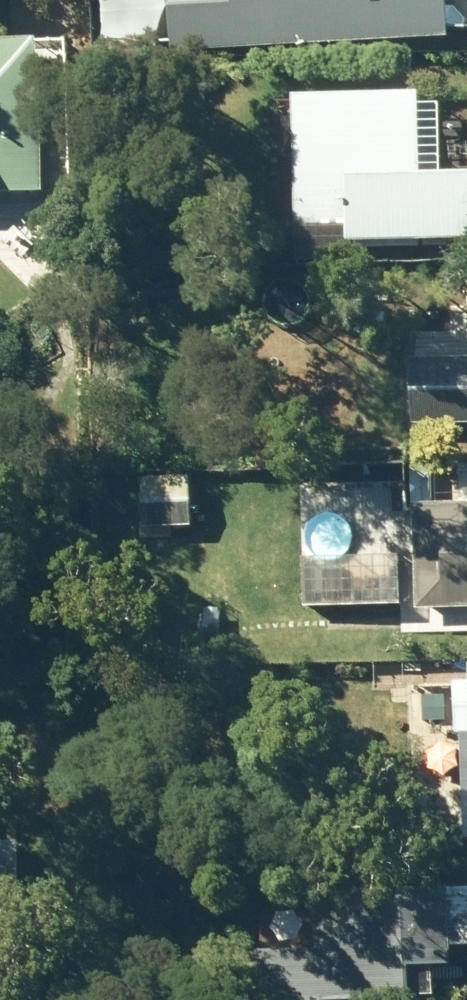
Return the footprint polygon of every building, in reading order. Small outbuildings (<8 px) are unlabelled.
[(175,55),(453,42),(451,0),(171,0),(175,55)] [(43,198),(42,45),(0,46),(0,198),(43,198)] [(351,231),(351,246),(466,245),(466,177),(427,178),(426,98),(298,98),(299,230),(351,231)] [(413,427),(466,427),(466,361),(413,361),(413,427)] [(144,529),(196,527),(195,472),(143,475),(144,529)] [(416,510),(418,614),(466,614),(466,509),(416,510)] [(20,845),(0,846),(0,999),(27,999),(20,845)] [(449,873),(452,940),(466,939),(466,873),(449,873)] [(258,999),(356,999),(355,984),(410,981),(409,957),(447,955),(443,875),(312,880),(314,939),(255,943),(258,999)]
